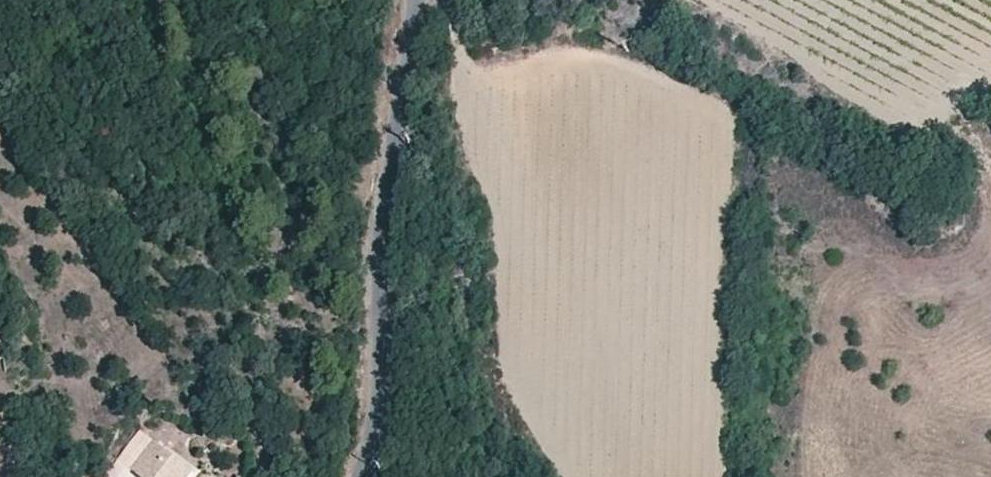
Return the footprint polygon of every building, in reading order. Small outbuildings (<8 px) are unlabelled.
[(130,470),(153,441),(140,431),(117,459),(130,470)] [(192,472),(153,441),(130,470),(139,476),(188,476),(192,472)]
